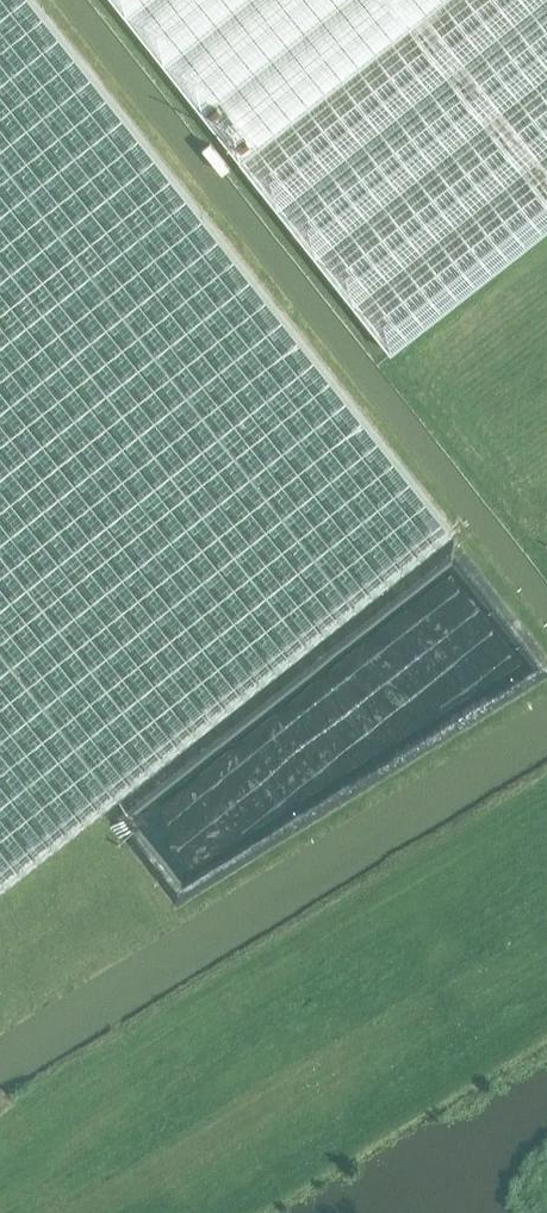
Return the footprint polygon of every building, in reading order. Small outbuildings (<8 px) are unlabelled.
[(454,529),(35,0),(0,0),(0,886),(454,529)] [(245,159),(395,348),(546,229),(546,0),(119,0),(245,159)]
